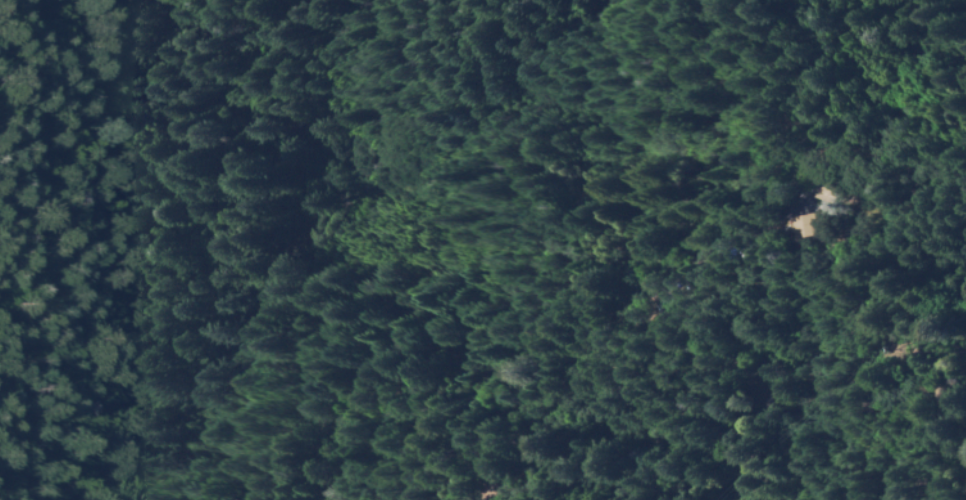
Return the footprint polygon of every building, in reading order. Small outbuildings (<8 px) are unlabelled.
[(796,238),(791,217),(817,212),(820,217),(824,232),(796,238)]
